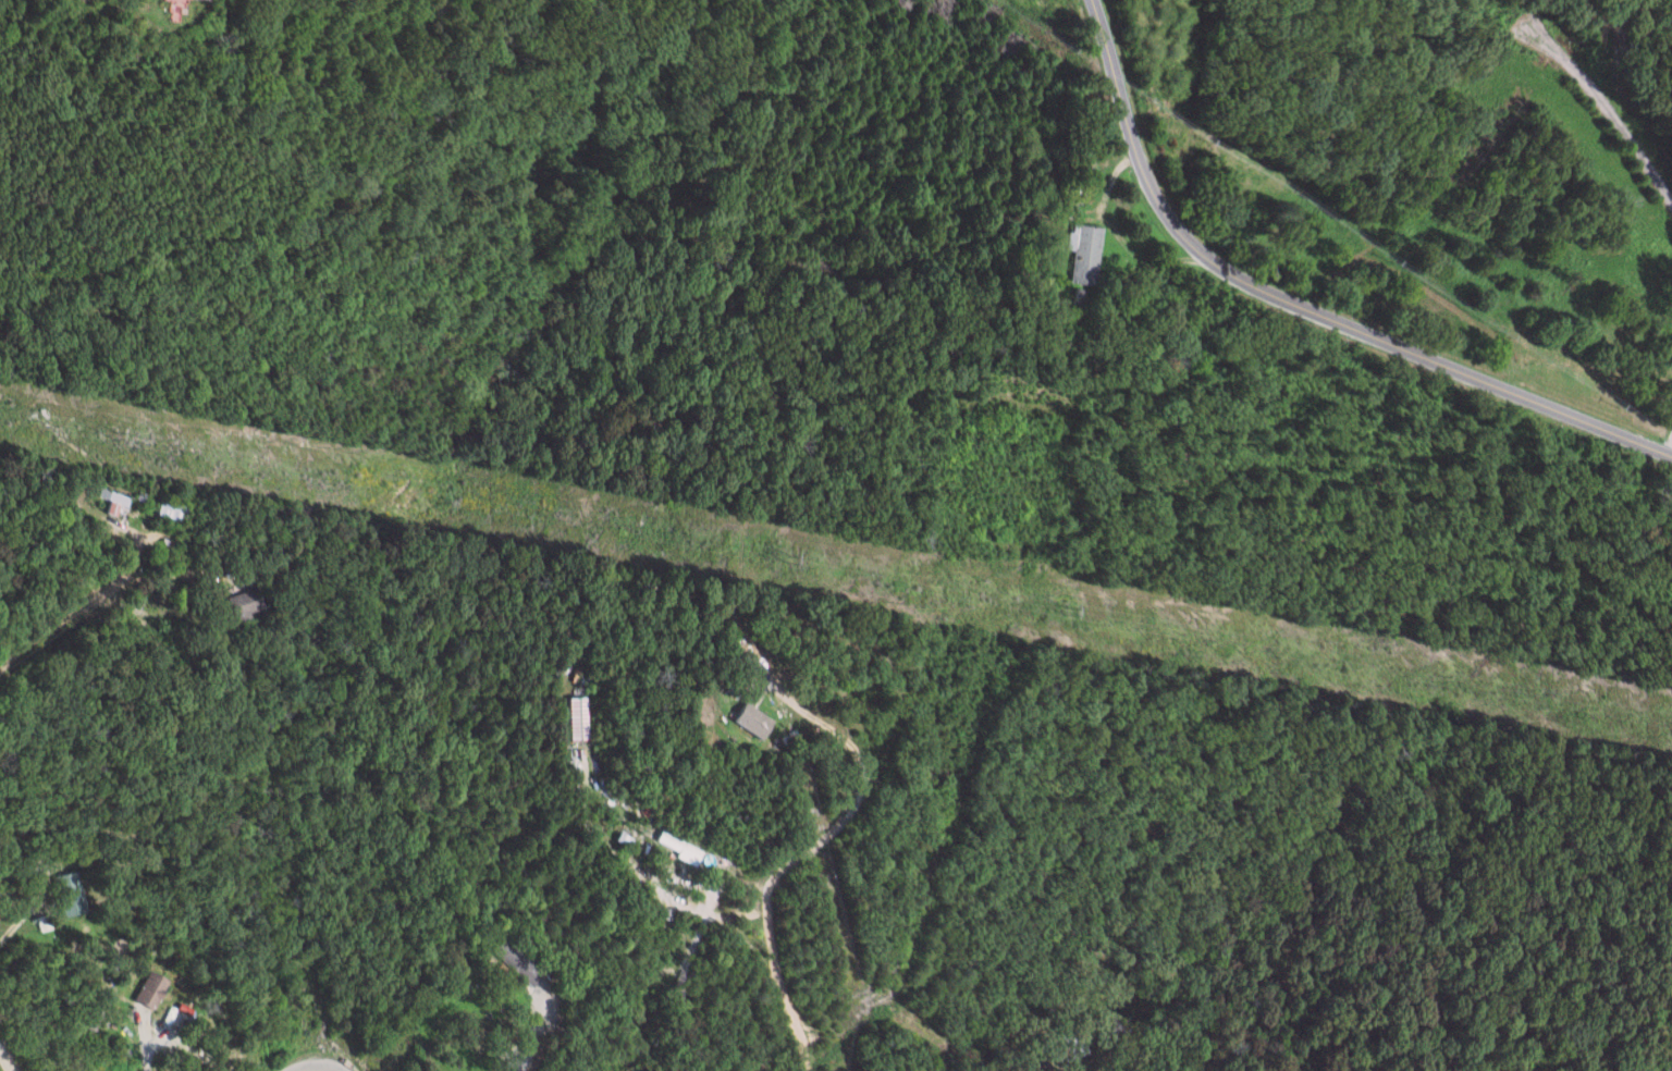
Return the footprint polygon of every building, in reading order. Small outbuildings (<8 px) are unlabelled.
[(169,20),(187,22),(189,0),(171,0),(169,20)] [(1106,227),(1080,225),(1076,283),(1103,284),(1106,227)] [(127,507),(130,497),(99,489),(97,497),(109,500),(105,513),(116,516),(119,505),(127,507)] [(188,506),(161,499),(157,515),(184,522),(188,506)] [(226,598),(235,623),(250,618),(249,614),(264,609),(256,588),(226,598)] [(566,739),(585,738),(584,698),(564,699),(566,739)] [(767,739),(776,719),(744,703),(734,723),(767,739)] [(703,852),(660,831),(655,842),(677,853),(675,857),(695,867),(703,852)] [(89,911),(77,871),(57,877),(69,917),(89,911)] [(53,929),(49,915),(36,918),(40,933),(53,929)] [(488,955),(537,987),(548,971),(498,939),(488,955)] [(135,1000),(155,1010),(169,980),(149,970),(135,1000)]
